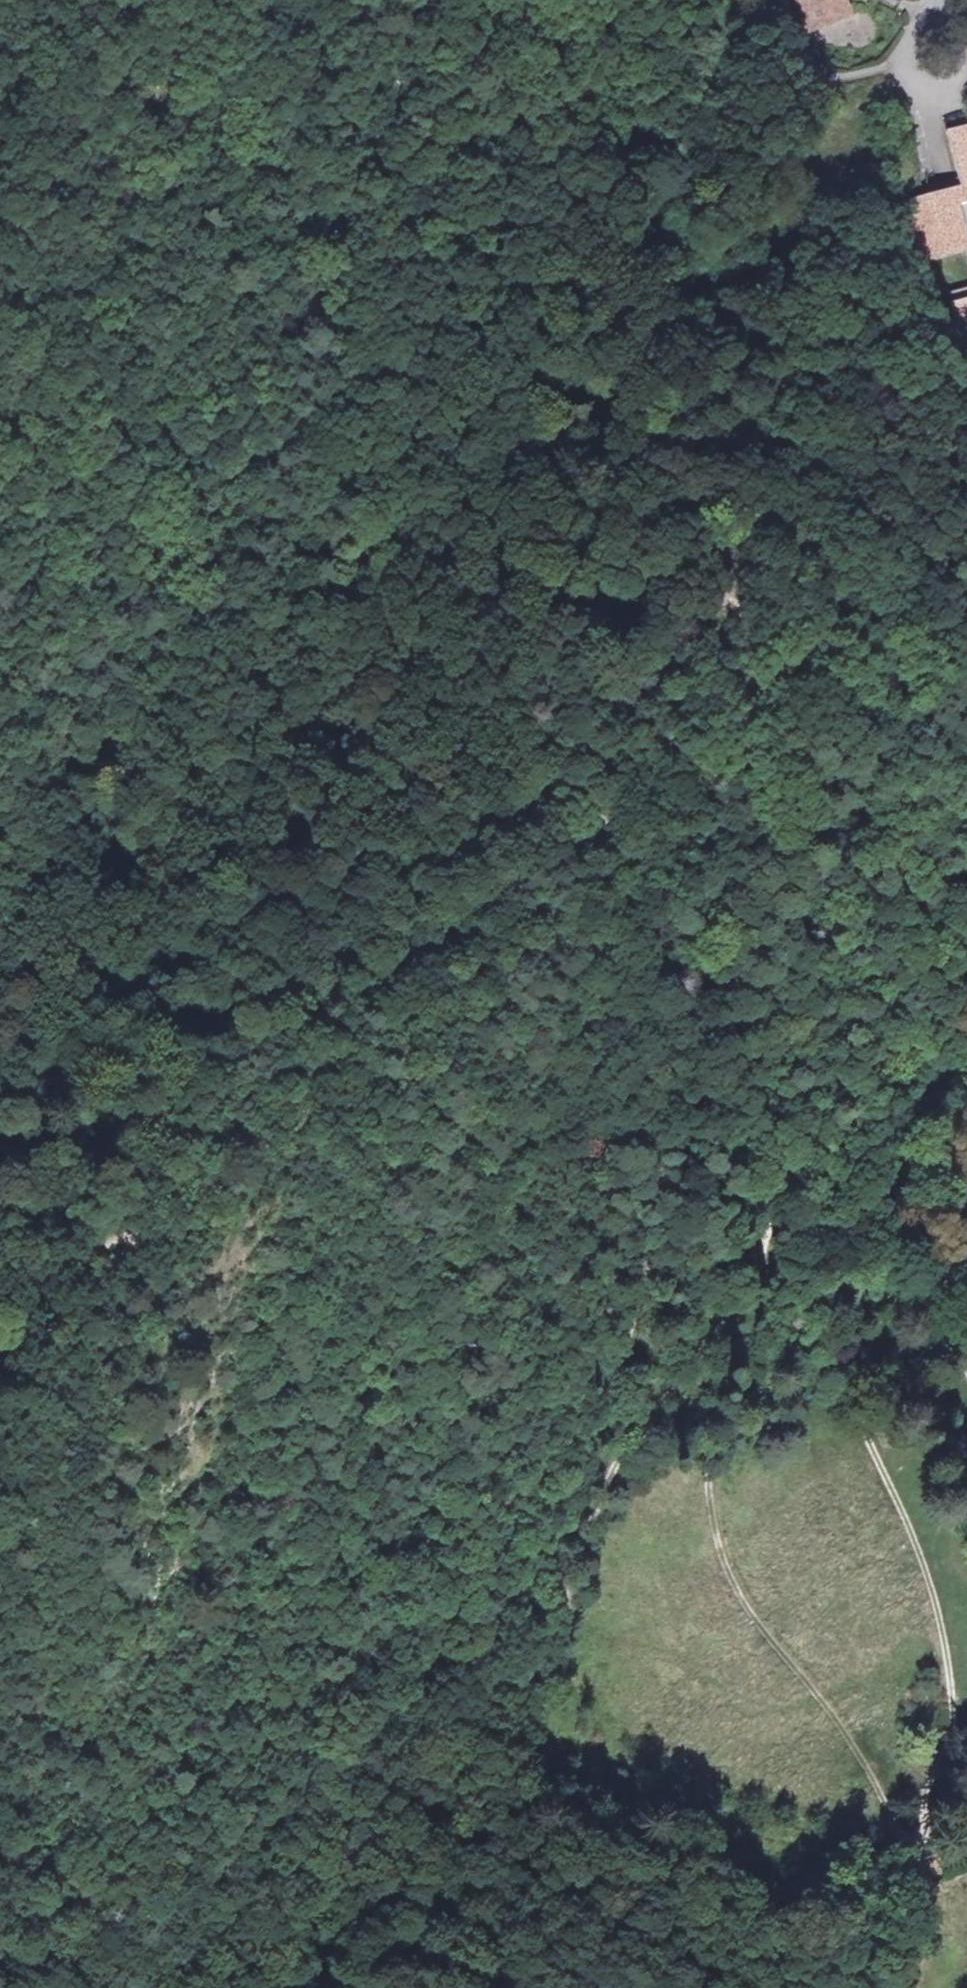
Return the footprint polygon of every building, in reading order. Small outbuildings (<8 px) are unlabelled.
[(809,32),(850,17),(844,0),(798,0),(809,32)] [(947,131),(960,179),(963,191),(945,196),(942,184),(928,188),(932,199),(909,205),(924,263),(966,253),(966,255),(966,126),(947,131)] [(947,182),(942,184),(945,196),(963,191),(960,179),(947,182)] [(949,292),(965,352),(966,351),(966,288),(949,292)]
